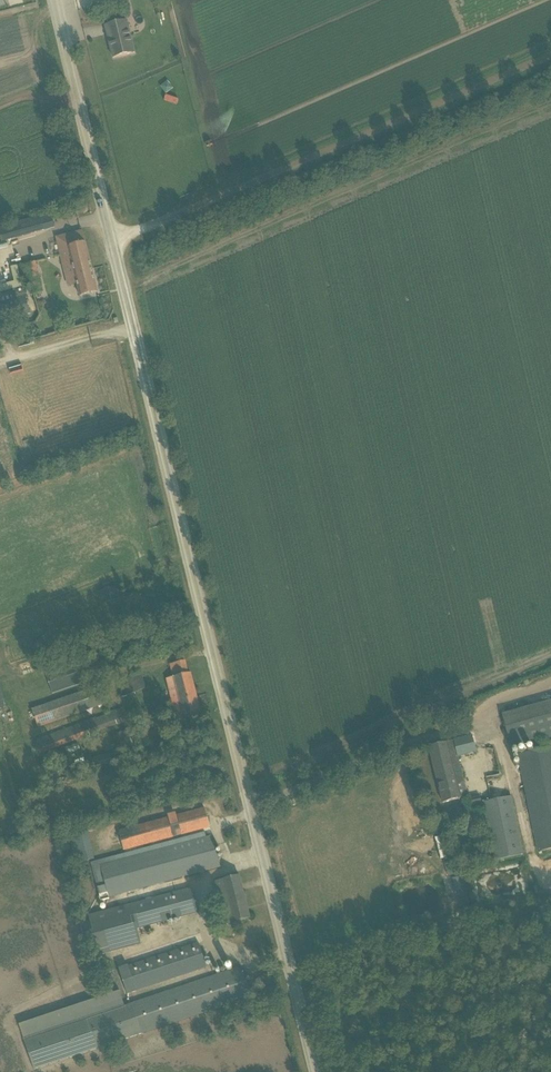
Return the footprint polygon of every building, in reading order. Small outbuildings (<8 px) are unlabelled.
[(108,26),(106,26),(114,58),(133,53),(125,21),(108,26)] [(179,100),(166,95),(164,101),(177,105),(179,100)] [(2,241),(54,227),(51,214),(0,228),(0,234),(2,241)] [(81,297),(98,293),(83,232),(57,238),(67,279),(76,277),(81,297)] [(25,296),(26,297),(43,293),(35,262),(18,266),(25,296)] [(16,325),(14,318),(31,314),(26,297),(25,296),(0,302),(0,330),(16,325)] [(118,587),(100,592),(103,604),(122,599),(118,587)] [(101,654),(46,672),(53,694),(97,679),(97,676),(107,672),(101,654)] [(141,672),(116,682),(122,697),(147,687),(141,672)] [(176,718),(182,716),(183,719),(201,715),(191,673),(188,674),(174,677),(166,679),(174,708),(176,718)] [(99,686),(32,709),(38,728),(106,704),(99,686)] [(550,738),(550,702),(502,715),(511,749),(550,738)] [(80,723),(35,740),(40,754),(129,720),(124,706),(106,713),(106,714),(80,724),(80,723)] [(165,732),(163,724),(152,726),(154,734),(165,732)] [(114,735),(122,752),(134,746),(127,729),(114,735)] [(181,736),(183,744),(201,740),(200,735),(196,736),(189,737),(189,735),(181,736)] [(429,747),(443,803),(460,799),(468,797),(465,784),(457,755),(476,750),(472,736),(429,747)] [(518,755),(526,793),(521,794),(524,804),(528,803),(538,852),(550,849),(550,748),(518,755)] [(142,753),(143,761),(165,756),(163,749),(142,753)] [(479,795),(470,799),(474,807),(482,803),(479,795)] [(495,861),(523,855),(511,797),(483,803),(495,861)] [(124,850),(210,827),(205,809),(120,832),(124,850)] [(34,815),(24,818),(25,824),(36,822),(34,815)] [(205,832),(91,863),(100,897),(99,897),(100,901),(101,901),(109,899),(109,897),(221,867),(213,837),(207,838),(205,832)] [(440,860),(443,859),(447,858),(442,836),(435,838),(440,860)] [(460,868),(447,871),(448,877),(461,873),(460,868)] [(234,922),(250,918),(240,876),(214,882),(221,912),(224,925),(234,922)] [(465,876),(458,878),(461,891),(468,890),(465,876)] [(198,912),(192,888),(130,904),(89,915),(93,931),(83,934),(85,943),(95,940),(99,955),(141,944),(137,928),(198,912)] [(208,967),(211,966),(209,959),(205,960),(199,943),(129,967),(128,966),(119,969),(128,994),(208,967)] [(134,1037),(252,997),(241,967),(132,1004),(125,1006),(120,991),(19,1025),(24,1041),(25,1041),(34,1070),(54,1063),(64,1060),(134,1037)]
